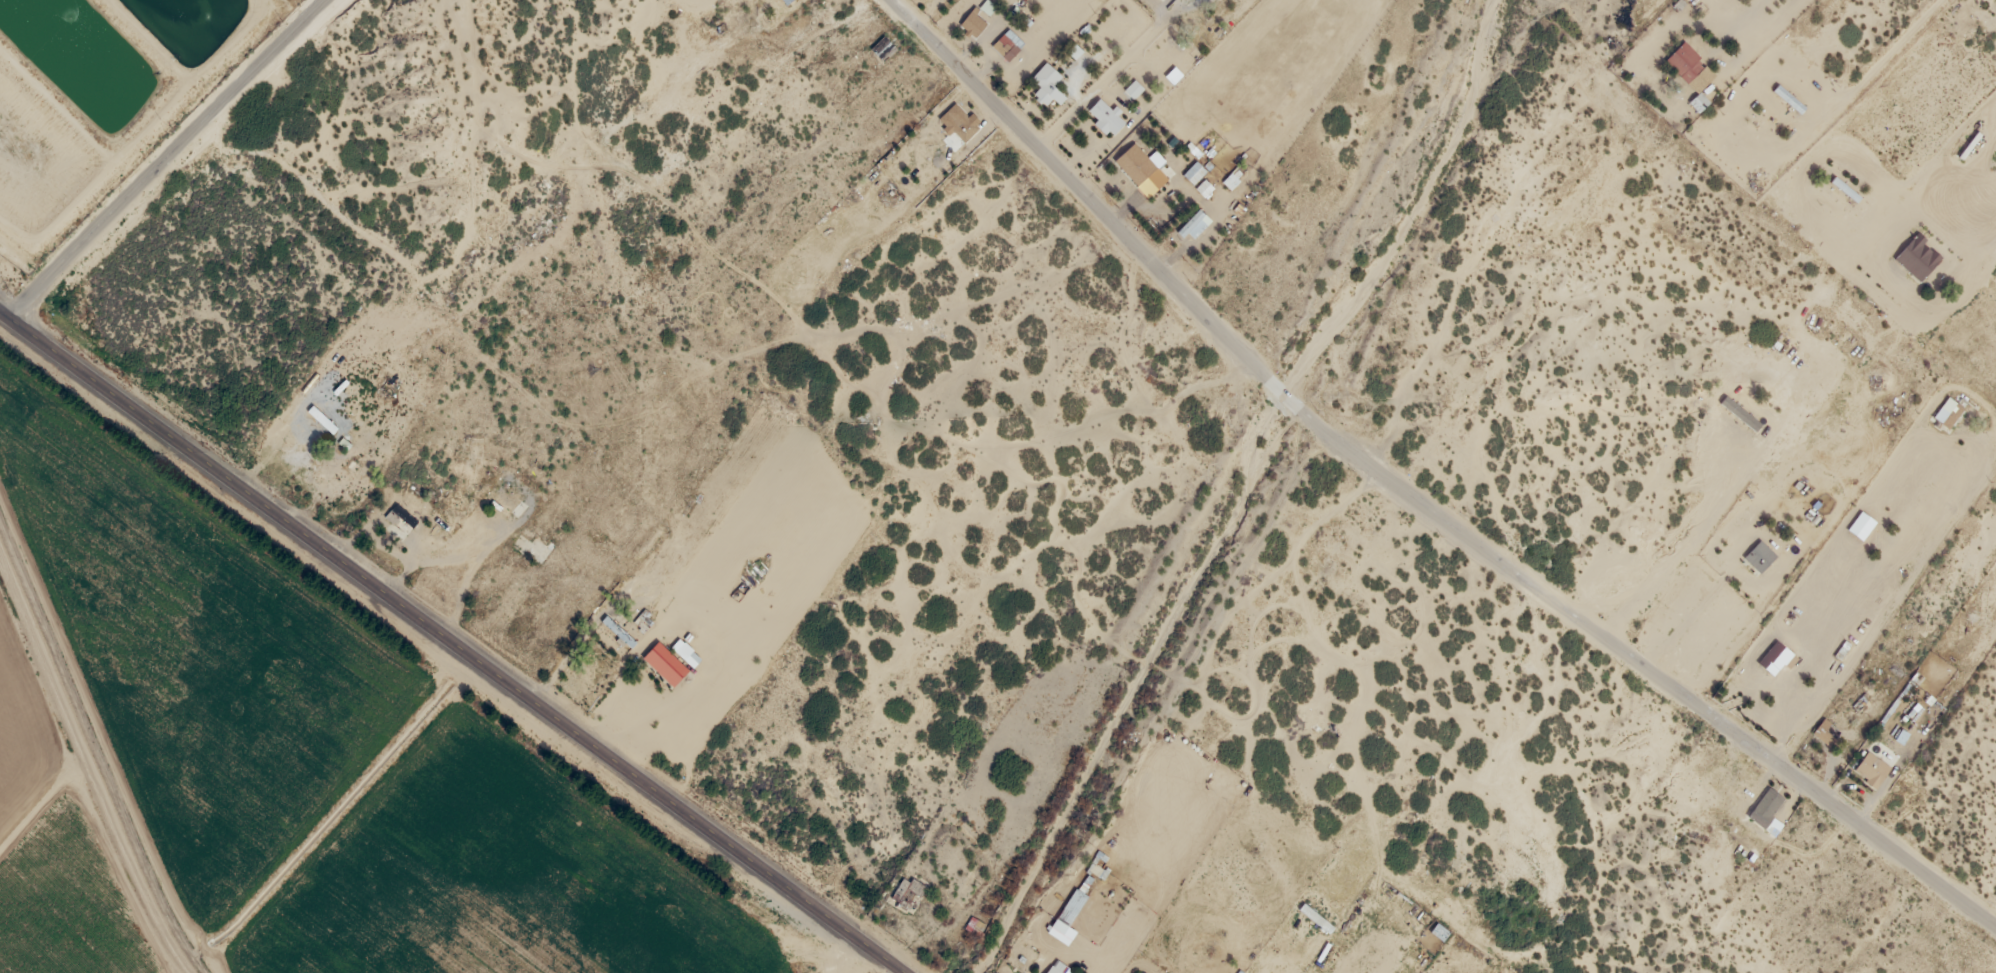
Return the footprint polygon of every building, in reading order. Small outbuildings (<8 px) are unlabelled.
[(987,20),(971,9),(961,24),(977,35),(987,20)] [(1025,41),(1010,26),(993,44),(1008,59),(1025,41)] [(1666,57),(1685,80),(1705,64),(1686,41),(1666,57)] [(1058,101),(1066,98),(1057,79),(1061,77),(1053,62),(1028,75),(1042,104),(1056,97),(1058,101)] [(1700,112),(1709,102),(1699,93),(1689,103),(1700,112)] [(1113,134),(1127,118),(1100,96),(1086,113),(1113,134)] [(949,123),(966,140),(980,125),(963,108),(949,123)] [(1159,162),(1134,139),(1114,161),(1139,184),(1159,162)] [(1185,171),(1197,181),(1209,166),(1197,156),(1185,171)] [(1205,192),(1215,187),(1209,176),(1199,181),(1205,192)] [(1950,428),(1965,405),(1948,394),(1934,417),(1950,428)] [(1729,410),(1738,417),(1743,411),(1734,404),(1729,410)] [(1777,552),(1762,536),(1745,553),(1760,569),(1777,552)] [(1794,650),(1780,637),(1759,659),(1772,672),(1794,650)] [(683,672),(653,646),(644,657),(674,682),(683,672)] [(1892,765),(1868,749),(1853,772),(1877,787),(1892,765)] [(1787,798),(1772,785),(1749,811),(1764,823),(1787,798)] [(904,876),(893,897),(913,907),(924,886),(904,876)] [(1071,926),(1090,891),(1077,883),(1057,919),(1071,926)] [(1059,962),(1046,972),(1067,972),(1059,962)]
